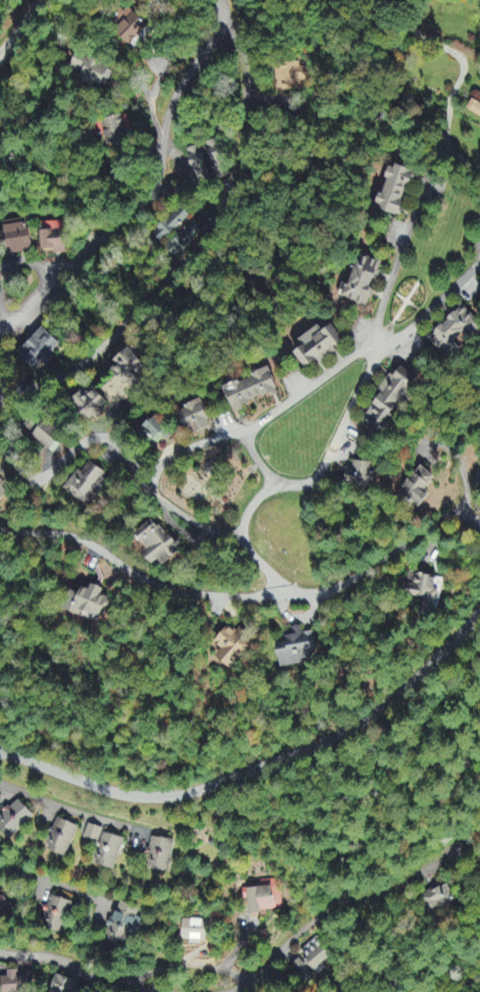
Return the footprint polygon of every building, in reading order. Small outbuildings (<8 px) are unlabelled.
[(130,47),(148,28),(125,7),(115,18),(122,25),(115,33),(130,47)] [(106,87),(114,70),(77,54),(69,71),(106,87)] [(302,84),(308,84),(308,64),(275,65),(277,93),(302,92),(302,84)] [(479,119),(479,104),(472,101),(466,113),(479,119)] [(101,122),(108,148),(129,142),(122,116),(101,122)] [(228,180),(218,141),(202,145),(203,147),(189,150),(198,187),(228,180)] [(378,211),(400,219),(416,174),(393,166),(378,211)] [(153,234),(162,244),(190,217),(181,207),(153,234)] [(166,250),(179,262),(207,234),(194,221),(166,250)] [(65,255),(65,223),(41,224),(42,251),(53,251),(53,255),(65,255)] [(8,257),(32,253),(28,224),(3,228),(8,257)] [(385,263),(360,257),(353,287),(344,285),(340,300),(370,308),(377,282),(380,282),(385,263)] [(443,348),(439,351),(448,358),(471,332),(478,337),(479,335),(479,323),(463,308),(435,341),(443,348)] [(321,327),(300,342),(305,349),(297,355),(309,372),(348,345),(336,327),(326,334),(321,327)] [(60,346),(44,330),(19,353),(35,370),(60,346)] [(148,368),(131,350),(111,369),(135,395),(145,385),(138,377),(148,368)] [(384,395),(363,425),(381,438),(421,380),(405,369),(398,379),(393,376),(381,393),(384,395)] [(226,389),(235,412),(281,395),(271,371),(226,389)] [(89,423),(94,418),(100,426),(109,418),(103,412),(110,406),(92,387),(72,405),(89,423)] [(191,437),(214,429),(204,402),(181,411),(191,437)] [(66,440),(38,414),(25,429),(53,454),(66,440)] [(173,439),(163,418),(144,427),(154,448),(173,439)] [(90,507),(109,475),(90,463),(84,473),(79,470),(65,492),(90,507)] [(350,489),(374,490),(375,465),(351,464),(350,489)] [(432,498),(426,494),(438,480),(422,468),(402,494),(422,510),(432,498)] [(154,568),(160,563),(164,567),(182,551),(155,520),(137,536),(150,552),(145,556),(154,568)] [(444,580),(409,575),(405,598),(440,604),(444,580)] [(72,593),(66,612),(83,618),(84,614),(103,621),(110,600),(102,598),(104,593),(84,586),(81,596),(72,593)] [(283,671),(313,665),(312,659),(320,657),(315,633),(304,635),(302,627),(287,631),(290,643),(278,646),(283,671)] [(236,634),(229,628),(216,645),(224,652),(218,659),(233,671),(256,643),(239,630),(236,634)] [(19,802),(0,820),(0,830),(11,842),(35,819),(19,802)] [(79,828),(58,820),(46,852),(68,860),(79,828)] [(85,841),(100,845),(103,830),(88,827),(85,841)] [(117,873),(126,841),(103,835),(94,867),(117,873)] [(171,876),(175,842),(153,840),(149,873),(171,876)] [(284,911),(282,880),(261,882),(261,891),(249,891),(250,919),(263,918),(263,912),(284,911)] [(424,895),(431,912),(455,903),(449,886),(424,895)] [(1,920),(12,903),(0,896),(0,920),(1,920)] [(64,937),(73,904),(53,899),(44,932),(64,937)] [(136,919),(139,910),(118,903),(105,943),(128,950),(131,939),(138,941),(144,921),(136,919)] [(183,942),(209,943),(210,922),(183,922),(183,942)] [(300,955),(302,958),(293,966),(308,982),(335,957),(317,938),(300,955)] [(27,978),(19,978),(19,972),(8,973),(8,979),(0,979),(1,991),(28,991),(27,978)] [(76,982),(55,977),(52,991),(74,991),(76,982)]
